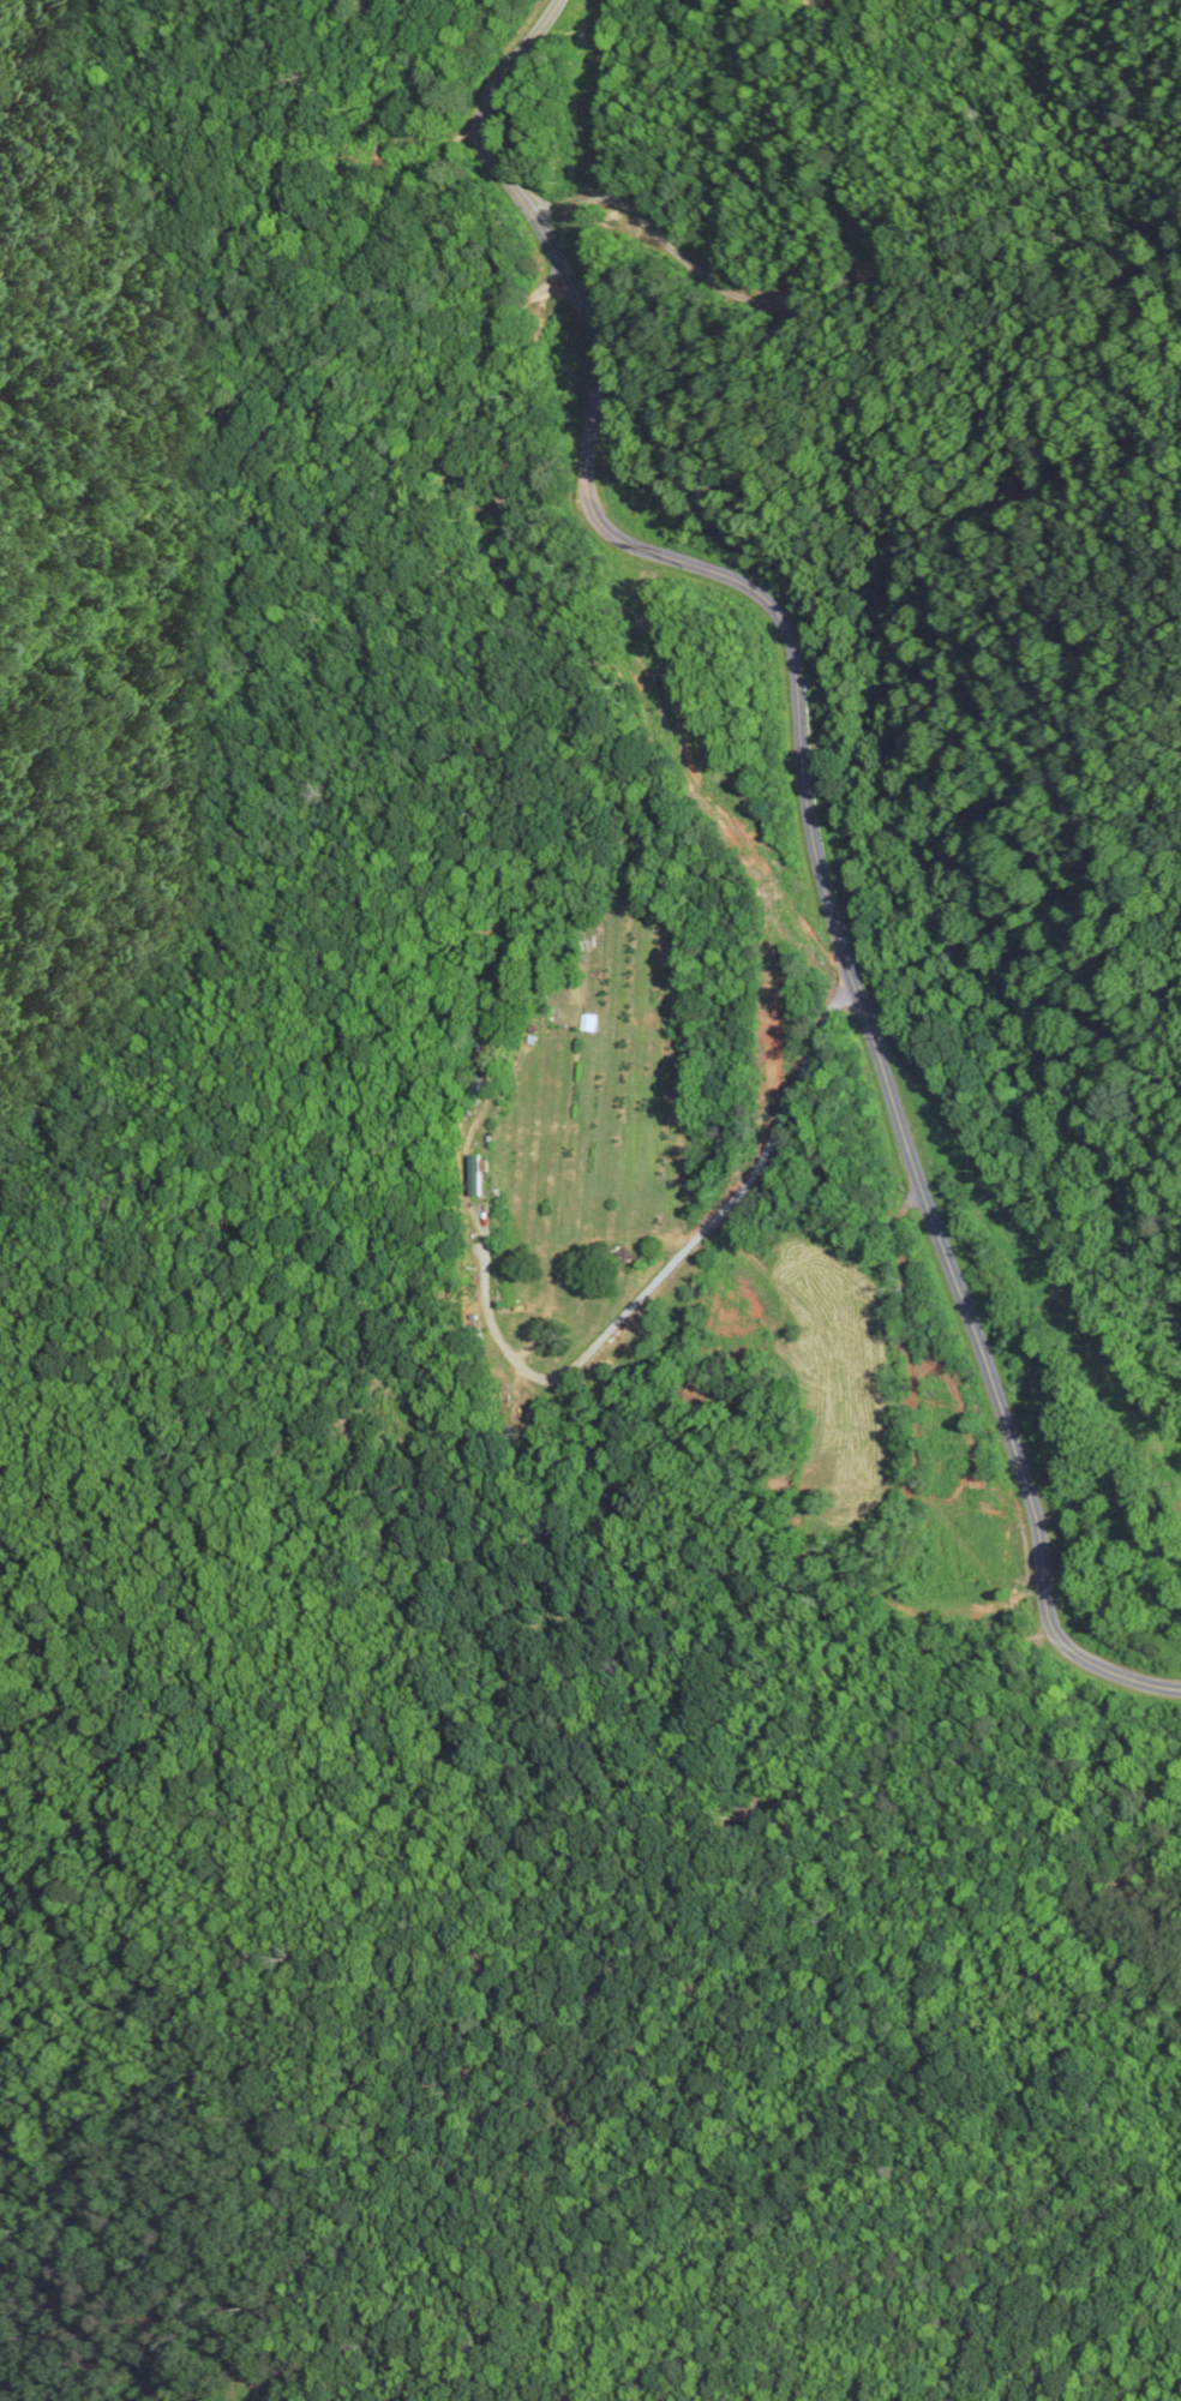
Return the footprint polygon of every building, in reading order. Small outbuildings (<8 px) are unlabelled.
[(488,1173),(488,1157),(467,1157),(467,1196),(481,1196),(481,1173),(488,1173)]
